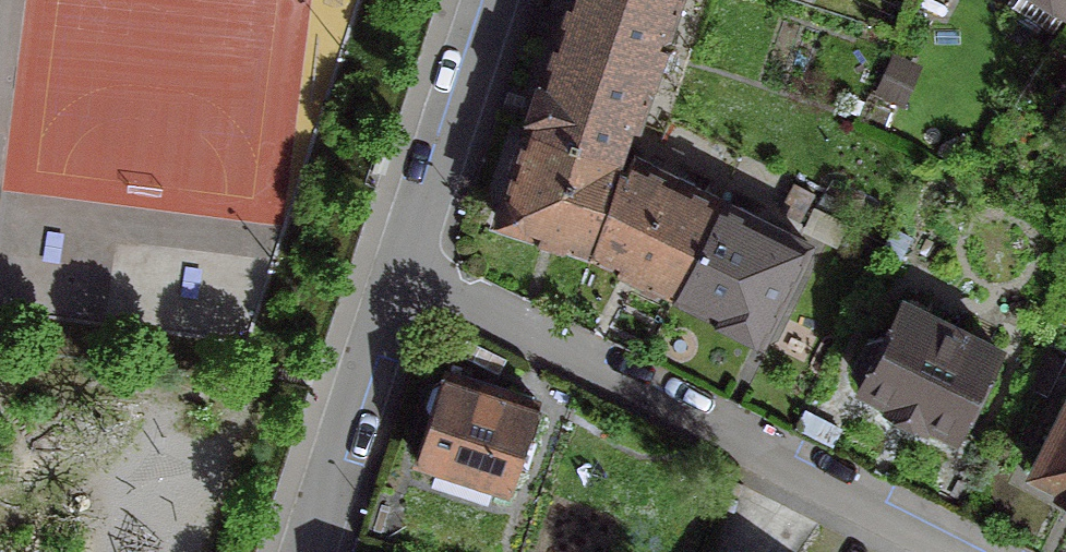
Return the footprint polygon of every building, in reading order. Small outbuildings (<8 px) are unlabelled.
[(557,18),(654,49),(670,0),(563,0),(557,18)] [(629,127),(654,49),(557,18),(522,126),(611,155),(621,124),(629,127)] [(606,169),(611,155),(522,126),(491,219),(587,251),(614,171),(606,169)] [(620,173),(614,171),(587,251),(671,293),(717,201),(628,157),(620,173)] [(801,244),(717,201),(671,293),(755,335),(801,244)] [(856,379),(859,381),(857,386),(887,401),(885,406),(917,423),(920,418),(950,432),(992,349),(899,302),(880,340),(877,338),(861,342),(849,365),(856,379)] [(422,404),(427,414),(411,461),(501,490),(530,401),(441,371),(437,381),(427,387),(422,404)] [(1027,472),(1057,486),(1054,491),(1065,497),(1065,395),(1027,472)]
